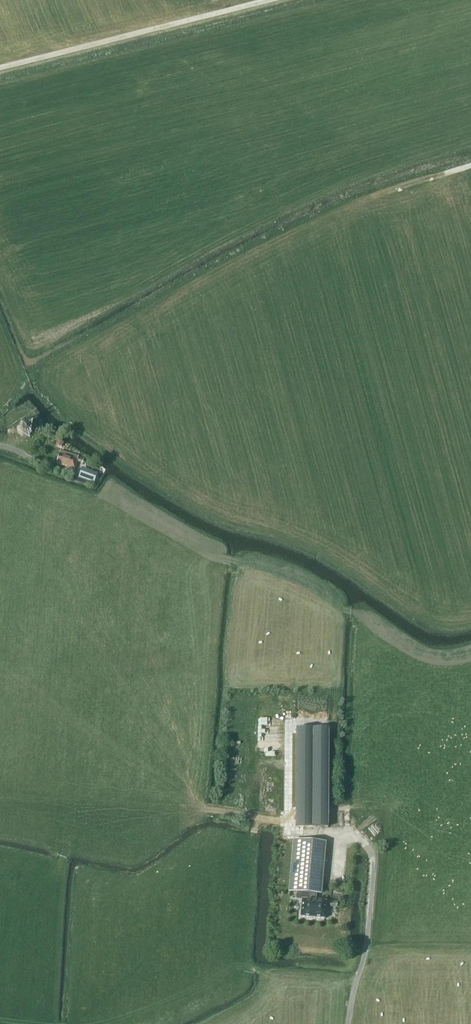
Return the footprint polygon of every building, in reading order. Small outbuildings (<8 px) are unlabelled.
[(18,428),(18,432),(18,433),(21,436),(23,436),(27,436),(28,436),(31,432),(31,431),(31,427),(30,426),(27,423),(26,423),(22,423),(21,424),(18,427),(18,428)] [(83,462),(84,459),(60,451),(56,463),(67,467),(66,469),(74,472),(77,460),(83,462)] [(83,469),(79,478),(93,483),(97,474),(83,469)] [(296,730),(296,827),(328,827),(329,730),(296,730)] [(294,841),(290,891),(297,892),(296,900),(302,900),(301,917),(325,919),(326,902),(316,901),(317,894),(320,894),(324,844),(294,841)]
